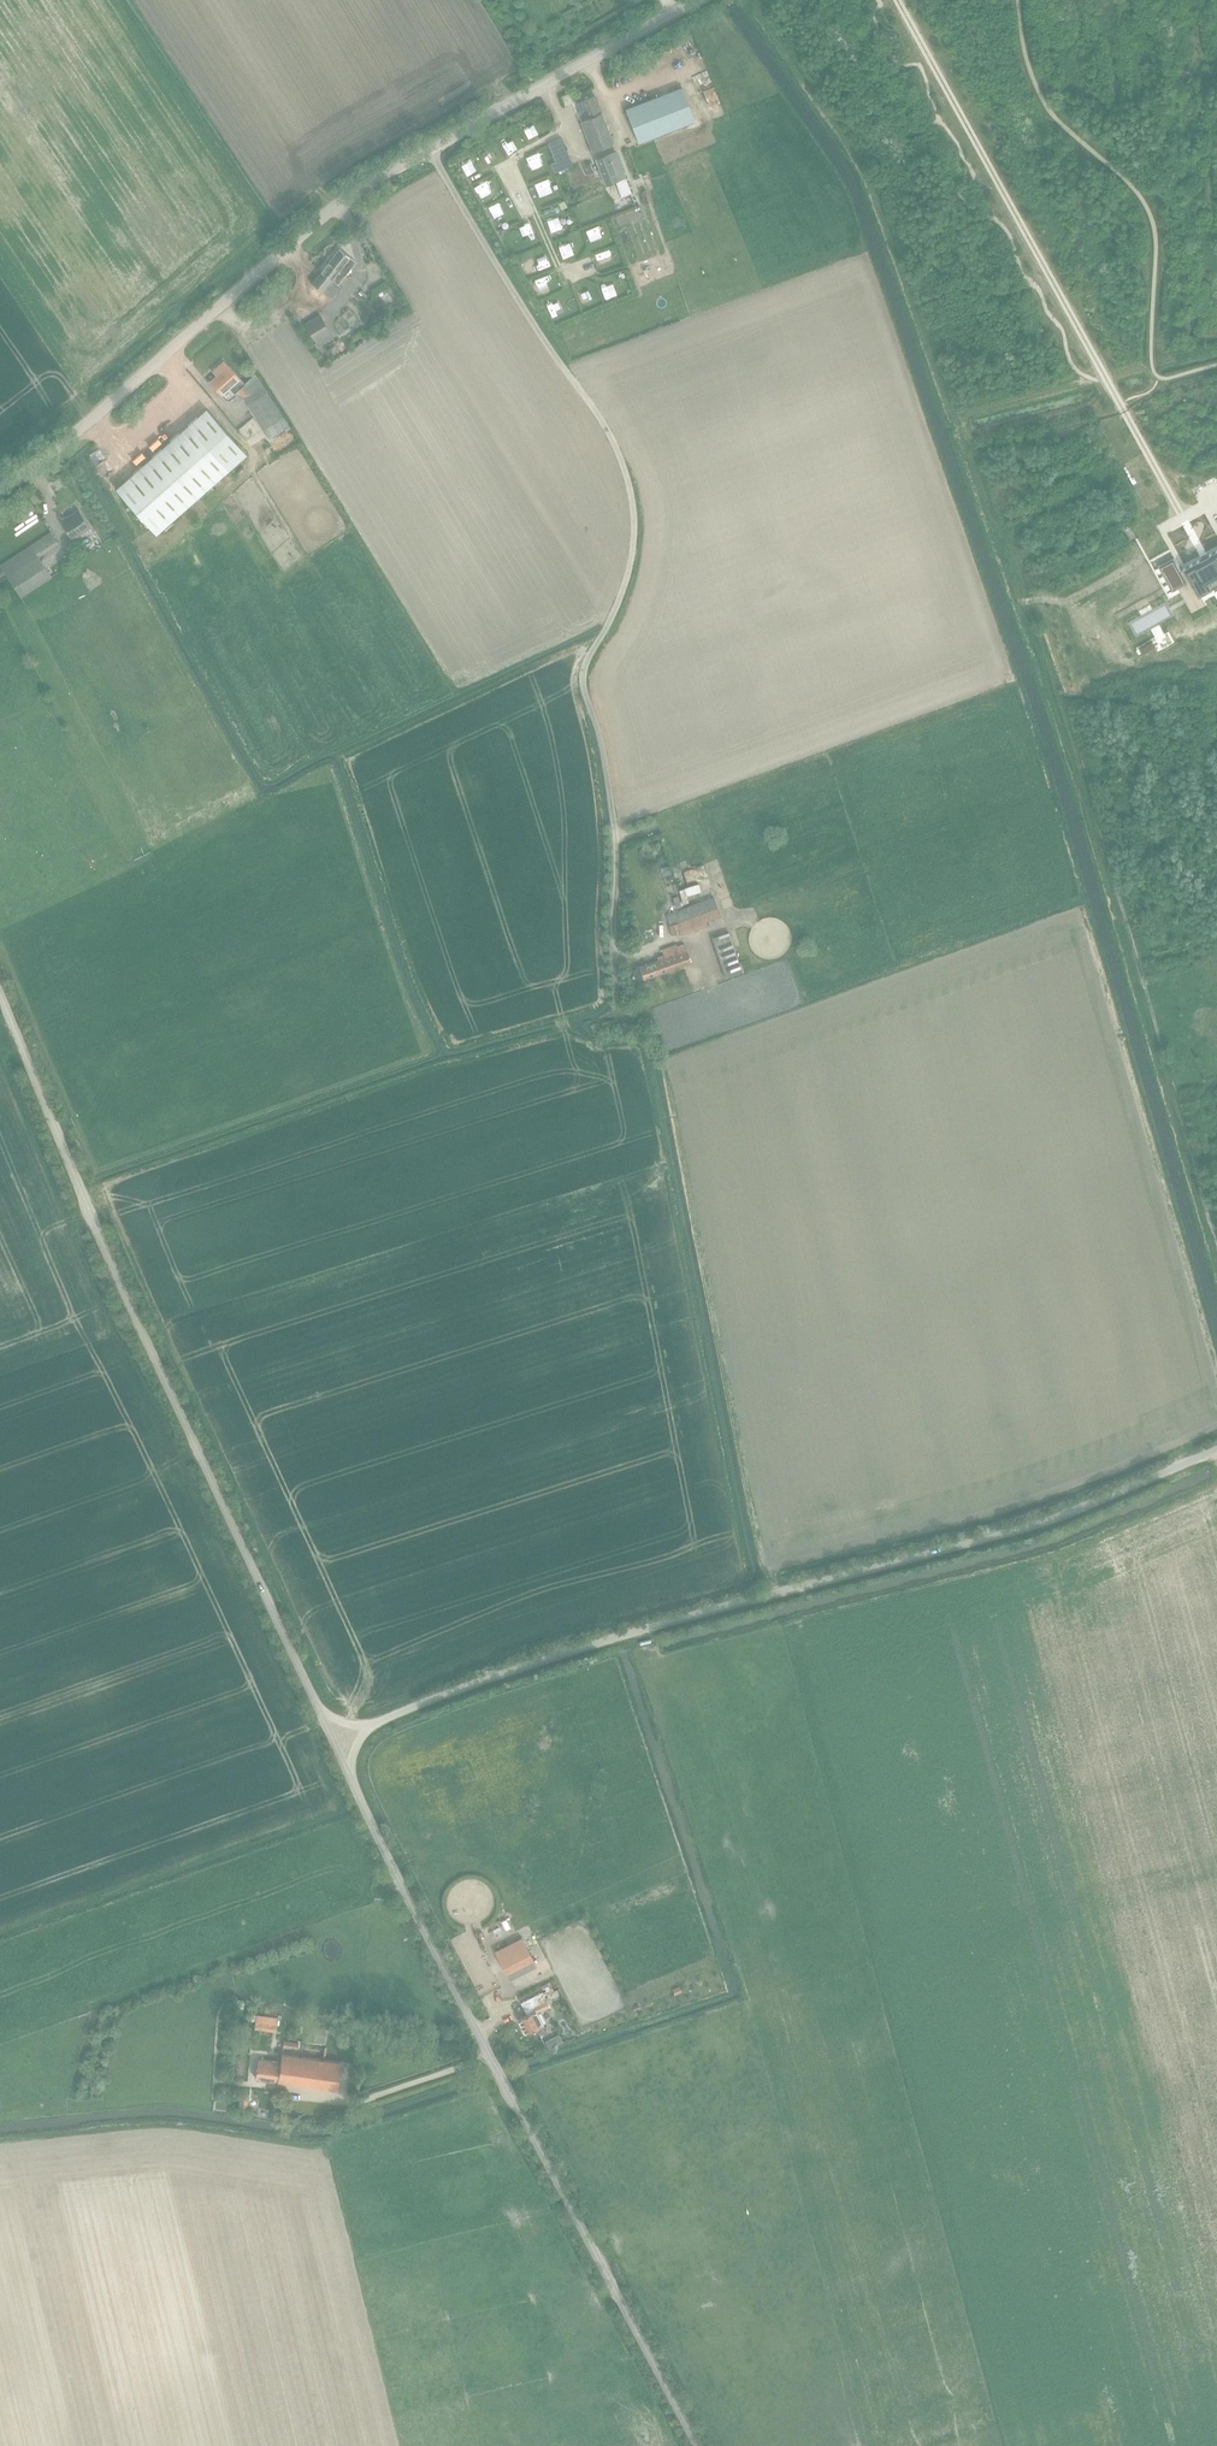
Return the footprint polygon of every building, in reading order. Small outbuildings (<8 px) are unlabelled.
[(681,87),(625,108),(638,142),(694,120),(681,87)] [(600,112),(593,95),(574,102),(581,119),(579,120),(591,151),(612,143),(600,112)] [(560,139),(546,144),(554,163),(567,158),(560,139)] [(604,183),(624,176),(614,151),(595,158),(604,183)] [(337,284),(355,261),(338,248),(310,283),(331,299),(341,286),(337,284)] [(303,323),(318,346),(333,337),(319,313),(303,323)] [(253,374),(248,379),(243,383),(227,365),(209,381),(221,394),(229,388),(233,393),(237,390),(243,397),(244,398),(241,400),(267,440),(287,426),(253,374)] [(206,408),(188,424),(115,488),(155,533),(246,453),(206,408)] [(60,521),(72,539),(90,527),(78,509),(60,521)] [(0,564),(0,565),(20,596),(51,576),(38,556),(58,543),(51,531),(0,564)] [(1149,588),(1162,612),(1176,605),(1185,620),(1203,610),(1204,613),(1216,607),(1215,604),(1216,603),(1216,568),(1170,593),(1163,581),(1149,588)] [(1152,641),(1139,648),(1142,654),(1155,646),(1152,641)] [(712,895),(665,913),(672,934),(678,932),(683,933),(708,924),(706,920),(719,915),(712,895)] [(711,936),(725,977),(742,971),(728,930),(711,936)] [(683,942),(674,945),(673,943),(660,948),(664,957),(638,966),(643,978),(690,961),(683,942)] [(522,1937),(495,1950),(508,1977),(535,1964),(522,1937)] [(546,2006),(550,2004),(543,1992),(522,2003),(527,2013),(518,2018),(525,2033),(543,2024),(538,2014),(548,2009),(546,2006)] [(275,2025),(277,2016),(254,2013),(253,2023),(275,2025)] [(254,2077),(300,2084),(304,2056),(281,2053),(279,2062),(257,2059),(254,2077)] [(340,2061),(304,2056),(300,2084),(336,2089),(340,2061)]
